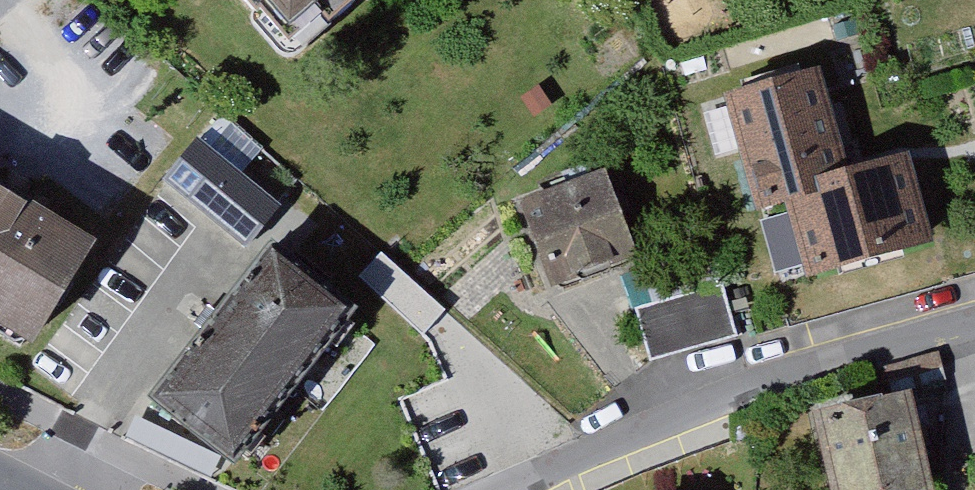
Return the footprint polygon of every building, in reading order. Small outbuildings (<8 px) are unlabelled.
[(301,85),(397,0),(225,0),(301,85)] [(827,73),(740,96),(771,215),(819,203),(841,288),(946,260),(922,167),(856,184),(827,73)] [(132,163),(163,189),(201,147),(152,110),(124,144),(138,156),(132,163)] [(224,121),(201,147),(276,212),(299,185),(224,121)] [(163,189),(238,254),(276,212),(201,147),(163,189)] [(616,173),(524,201),(551,287),(642,259),(616,173)] [(60,357),(119,252),(0,186),(0,324),(60,357)] [(149,413),(248,489),(368,338),(269,260),(149,413)] [(392,273),(368,297),(415,344),(439,321),(392,273)] [(721,296),(642,318),(655,365),(734,342),(721,296)] [(933,362),(866,378),(870,394),(886,390),(889,401),(940,389),(933,362)] [(818,421),(833,489),(926,489),(907,402),(818,421)]
